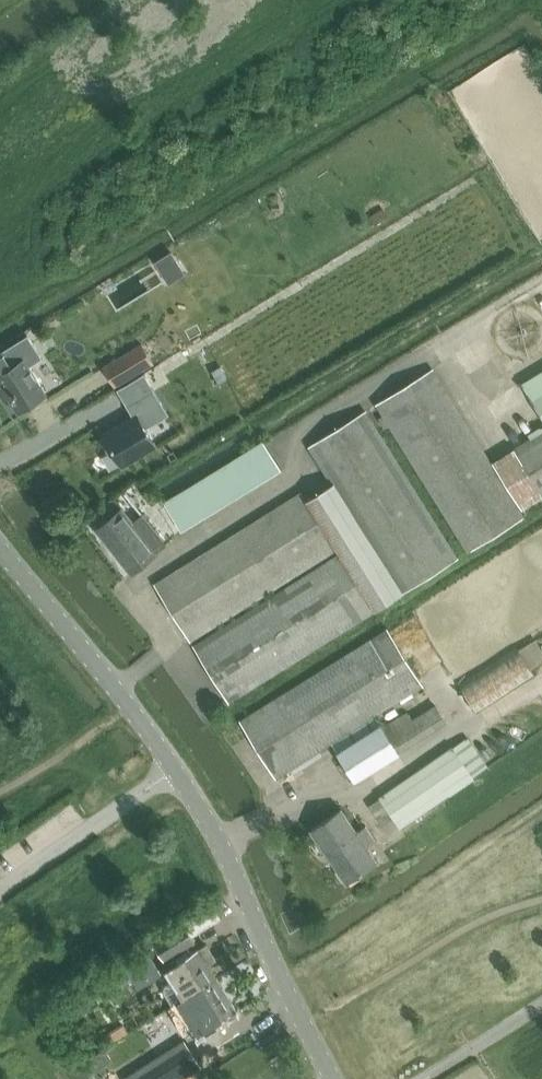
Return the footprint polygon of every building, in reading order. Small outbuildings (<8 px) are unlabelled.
[(0,352),(0,390),(4,387),(20,411),(47,393),(30,366),(44,358),(29,334),(0,352)] [(142,343),(104,366),(116,386),(155,364),(142,343)] [(469,552),(526,516),(434,368),(377,404),(469,552)] [(522,382),(534,401),(541,414),(541,370),(522,382)] [(104,436),(101,438),(109,452),(112,450),(123,467),(159,446),(148,427),(171,414),(145,372),(118,389),(133,414),(102,432),(104,436)] [(310,447),(333,484),(402,594),(460,558),(367,411),(310,447)] [(515,448),(541,491),(541,431),(515,448)] [(182,530),(281,468),(264,441),(165,502),(182,530)] [(333,484),(308,500),(340,551),(377,610),(402,594),(333,484)] [(155,584),(193,644),(340,551),(308,500),(302,491),(155,584)] [(167,542),(158,531),(158,530),(144,513),(134,522),(123,508),(97,529),(132,573),(158,552),(157,551),(167,542)] [(340,551),(193,644),(230,703),(377,610),(340,551)] [(277,777),(333,743),(377,715),(425,685),(389,627),(240,720),(277,777)] [(520,649),(462,686),(477,710),(535,672),(520,649)] [(408,712),(385,726),(401,750),(447,721),(437,705),(414,719),(408,712)] [(377,715),(333,743),(356,779),(401,750),(385,726),(377,715)] [(469,737),(382,797),(370,805),(391,834),(489,767),(469,737)] [(348,882),(378,861),(368,846),(378,840),(367,824),(358,831),(342,808),(311,830),(348,882)] [(166,961),(196,942),(184,923),(154,941),(166,961)] [(184,998),(217,978),(209,964),(217,959),(208,944),(166,970),(172,980),(174,981),(174,983),(175,983),(175,984),(176,985),(176,986),(177,986),(177,987),(178,988),(178,989),(179,990),(179,991),(180,992),(181,993),(181,994),(182,995),(182,996),(183,997),(184,998)] [(126,969),(93,990),(100,1002),(133,981),(139,989),(162,975),(149,955),(126,969)] [(237,1008),(217,978),(184,998),(184,999),(182,999),(180,1001),(181,1002),(181,1003),(182,1004),(183,1005),(183,1006),(184,1007),(184,1008),(185,1009),(186,1010),(186,1011),(187,1011),(188,1012),(188,1013),(189,1014),(189,1015),(190,1016),(190,1017),(191,1018),(192,1019),(192,1020),(193,1021),(193,1022),(194,1023),(194,1024),(195,1025),(196,1026),(196,1027),(197,1027),(198,1029),(199,1031),(237,1008)] [(165,986),(165,988),(165,991),(166,992),(166,993),(167,994),(168,996),(168,997),(170,998),(170,999),(171,1001),(172,1003),(172,1004),(172,1005),(172,1006),(171,1006),(171,1008),(171,1009),(172,1009),(172,1011),(173,1011),(176,1017),(177,1018),(179,1021),(180,1023),(181,1024),(181,1025),(184,1029),(185,1030),(186,1032),(188,1036),(189,1037),(191,1037),(191,1036),(192,1036),(193,1036),(194,1035),(196,1033),(198,1032),(199,1031),(198,1029),(197,1027),(196,1027),(196,1026),(195,1025),(194,1024),(194,1023),(193,1022),(193,1021),(192,1020),(192,1019),(191,1018),(190,1017),(190,1016),(189,1015),(189,1014),(188,1013),(188,1012),(187,1011),(186,1011),(186,1010),(185,1009),(184,1008),(184,1007),(183,1006),(183,1005),(182,1004),(181,1003),(181,1002),(180,1001),(182,999),(184,999),(184,998),(183,997),(182,996),(182,995),(181,994),(181,993),(180,992),(179,991),(179,990),(178,989),(178,988),(177,987),(177,986),(176,986),(176,985),(175,984),(175,983),(174,983),(174,981),(172,980),(171,981),(170,982),(168,983),(166,984),(166,985),(165,986)] [(185,1041),(126,1078),(180,1078),(201,1066),(185,1041)] [(106,1048),(82,1062),(90,1075),(114,1060),(106,1048)]
